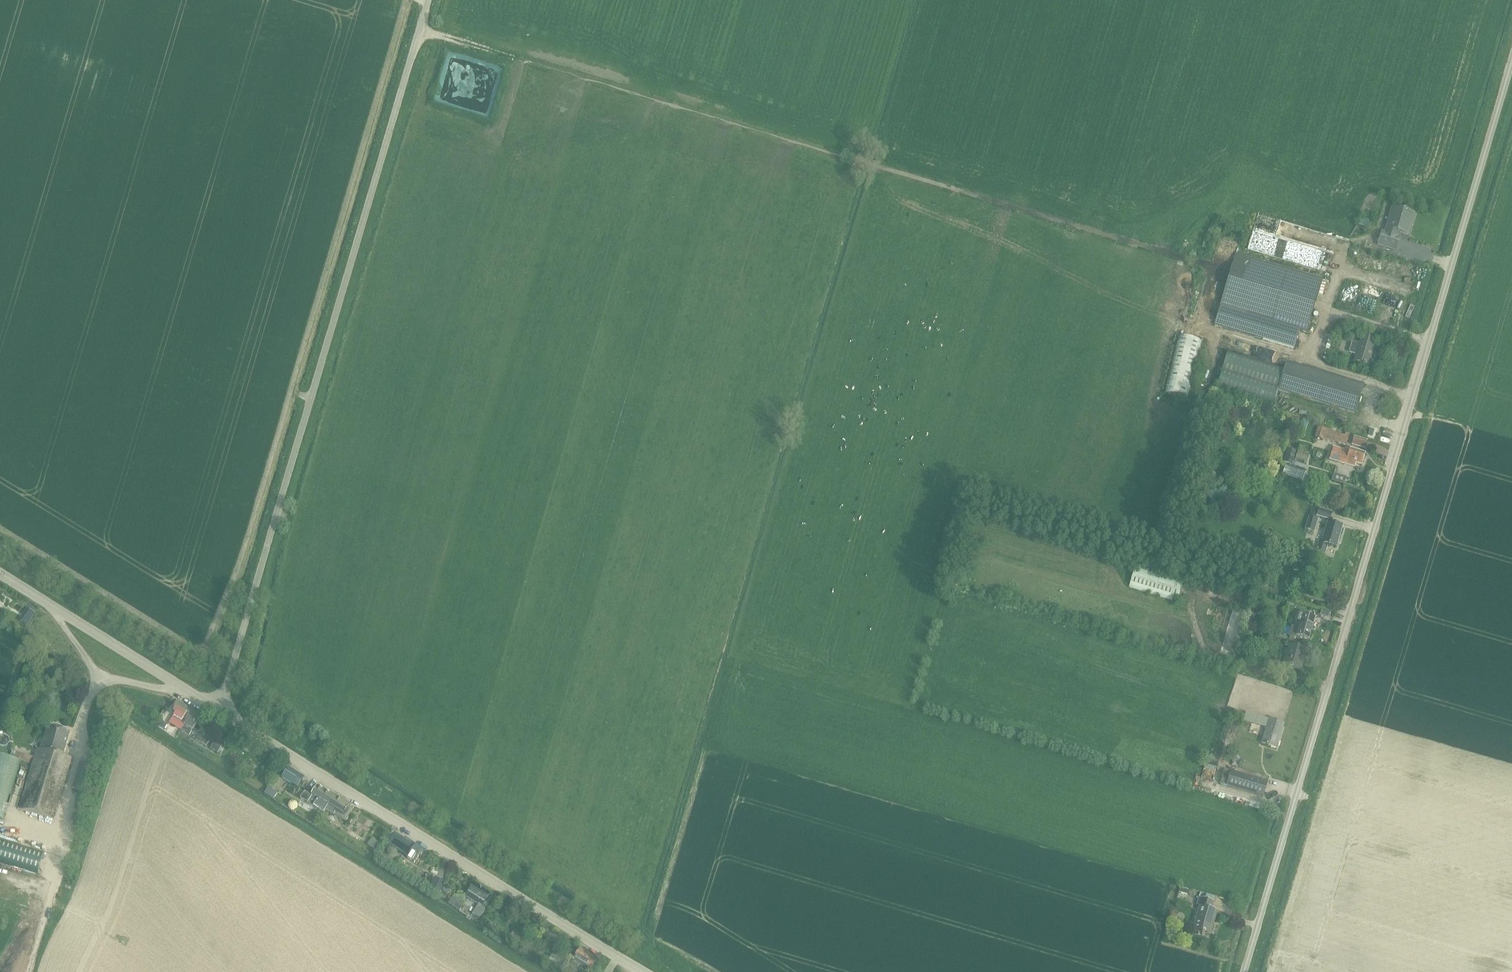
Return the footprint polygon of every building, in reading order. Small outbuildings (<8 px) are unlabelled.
[(1381,233),(1378,244),(1397,250),(1401,238),(1398,237),(1399,232),(1408,234),(1414,214),(1392,208),(1384,234),(1381,233)] [(1361,218),(1358,225),(1368,228),(1370,221),(1361,218)] [(1236,253),(1214,326),(1291,349),(1296,330),(1307,333),(1323,279),(1262,261),(1236,253)] [(1180,336),(1166,393),(1188,399),(1201,341),(1180,336)] [(1356,354),(1353,361),(1369,366),(1376,341),(1361,337),(1359,344),(1352,342),(1349,352),(1356,354)] [(1279,391),(1355,414),(1364,385),(1286,361),(1285,367),(1228,350),(1217,389),(1275,405),(1279,391)] [(1224,413),(1227,417),(1233,414),(1242,412),(1241,407),(1232,409),(1224,413)] [(1318,428),(1316,438),(1320,439),(1323,440),(1325,431),(1322,430),(1318,429),(1318,428)] [(1339,434),(1336,442),(1347,445),(1349,438),(1350,434),(1345,432),(1345,435),(1340,434),(1339,434)] [(1354,437),(1351,445),(1365,449),(1367,441),(1354,437)] [(1333,447),(1330,459),(1355,466),(1356,463),(1362,465),(1365,453),(1350,449),(1345,448),(1344,450),(1333,447)] [(1306,472),(1305,472),(1305,469),(1306,470),(1308,466),(1293,461),(1296,451),(1288,448),(1284,462),(1291,464),(1290,464),(1291,465),(1290,466),(1286,465),(1282,474),(1303,481),(1306,472)] [(1298,451),(1295,458),(1301,460),(1304,453),(1298,451)] [(1312,507),(1309,516),(1305,530),(1315,532),(1318,520),(1316,519),(1317,516),(1331,520),(1333,512),(1319,509),(1318,509),(1312,507)] [(1336,547),(1342,527),(1329,523),(1324,542),(1320,541),(1317,551),(1325,554),(1328,545),(1336,547)] [(1129,587),(1178,601),(1184,579),(1136,565),(1129,587)] [(1233,606),(1222,645),(1219,654),(1236,658),(1240,645),(1250,611),(1256,594),(1209,581),(1203,598),(1222,604),(1222,603),(1233,606)] [(27,608),(24,612),(32,618),(35,613),(27,608)] [(1313,625),(1310,624),(1311,618),(1299,614),(1297,622),(1300,623),(1298,628),(1291,625),(1289,634),(1297,637),(1298,635),(1309,639),(1313,625)] [(1299,671),(1305,650),(1290,645),(1284,666),(1299,671)] [(1279,671),(1280,664),(1265,660),(1263,666),(1279,671)] [(1282,673),(1296,678),(1298,673),(1284,668),(1282,673)] [(175,713),(169,723),(180,730),(185,723),(182,721),(182,720),(184,718),(190,708),(189,707),(178,701),(172,711),(175,713)] [(185,723),(180,730),(181,731),(189,736),(192,733),(198,737),(196,740),(206,747),(211,738),(201,732),(194,728),(202,715),(190,708),(184,718),(182,720),(182,721),(185,723)] [(1277,748),(1284,724),(1269,720),(1262,744),(1277,748)] [(161,721),(158,727),(164,730),(167,724),(161,721)] [(19,810),(54,821),(71,761),(63,758),(70,734),(48,727),(42,751),(36,750),(34,758),(12,751),(11,758),(32,764),(19,810)] [(215,740),(210,749),(217,754),(217,753),(222,745),(215,740)] [(0,756),(0,819),(3,820),(5,815),(7,816),(10,806),(7,805),(20,762),(0,756)] [(1233,763),(1231,765),(1239,768),(1244,765),(1241,759),(1240,759),(1235,762),(1233,763)] [(1205,764),(1204,769),(1215,772),(1216,767),(1205,764)] [(298,788),(304,778),(289,768),(283,778),(298,788)] [(1219,784),(1227,786),(1263,797),(1267,782),(1231,772),(1223,770),(1219,784)] [(300,798),(308,802),(307,803),(323,812),(333,795),(321,787),(320,788),(317,786),(312,795),(304,790),(300,798)] [(333,795),(323,812),(324,813),(325,811),(345,822),(353,808),(349,805),(349,804),(333,795)] [(384,841),(389,844),(408,856),(415,845),(396,833),(391,830),(384,841)] [(372,838),(367,845),(374,850),(379,843),(372,838)] [(45,853),(0,839),(0,862),(39,873),(45,853)] [(478,904),(472,914),(479,919),(489,904),(485,901),(491,893),(474,883),(465,896),(469,898),(478,904)] [(454,896),(448,905),(460,912),(462,907),(455,902),(457,898),(454,896)] [(1190,927),(1189,929),(1211,936),(1218,911),(1215,910),(1212,909),(1214,902),(1199,897),(1198,897),(1196,905),(1199,906),(1193,927),(1190,927)] [(513,930),(509,936),(517,941),(521,934),(513,930)] [(597,959),(580,948),(574,957),(571,955),(570,956),(566,954),(564,957),(554,951),(548,960),(562,969),(567,960),(571,962),(579,968),(578,970),(580,971),(589,971),(597,959)]
